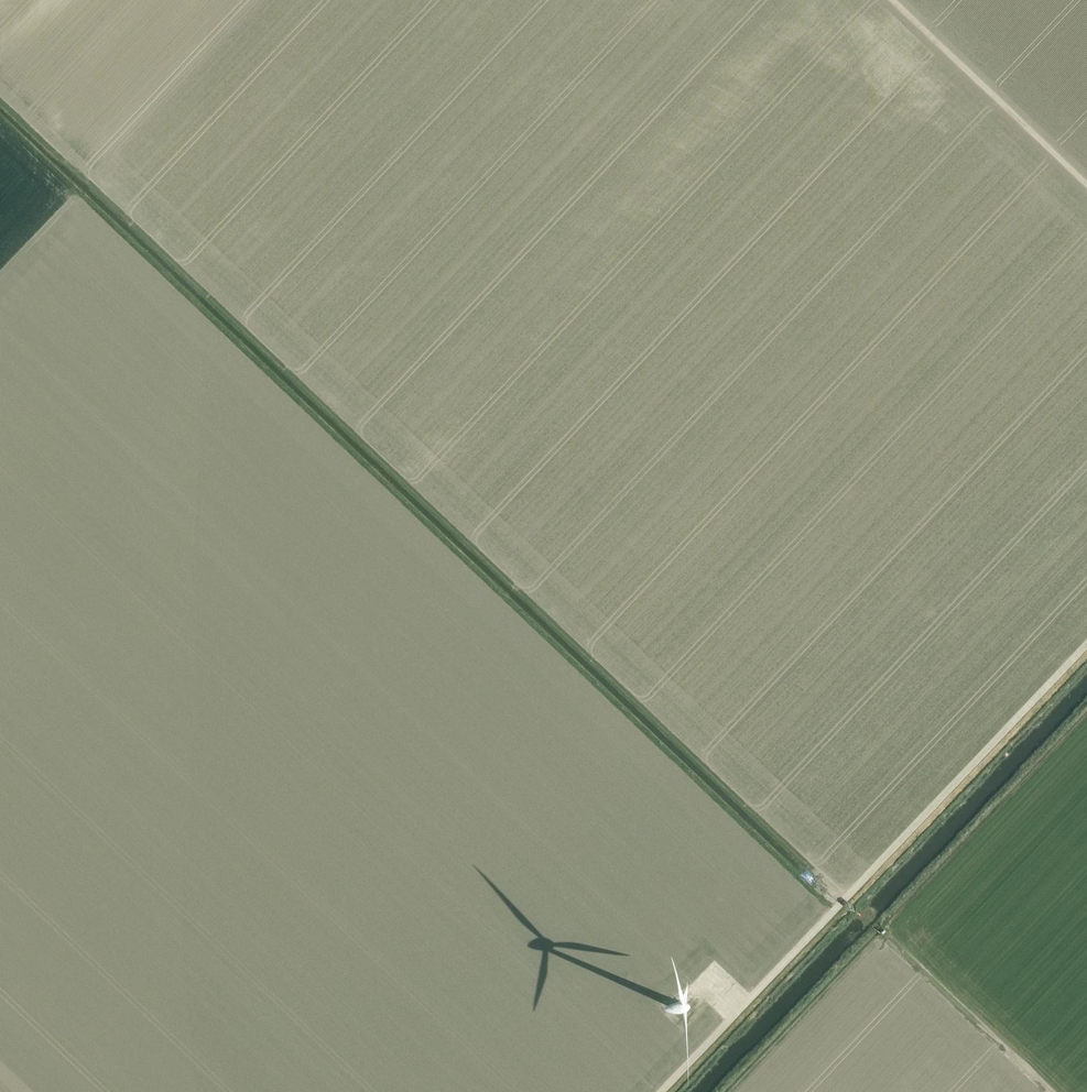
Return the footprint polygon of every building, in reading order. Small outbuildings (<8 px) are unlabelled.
[(683,1006),(683,1005),(683,1004),(682,1003),(681,1002),(680,1002),(679,1002),(678,1002),(677,1002),(676,1002),(676,1003),(675,1003),(675,1004),(674,1005),(674,1006),(674,1007),(674,1008),(675,1008),(675,1009),(676,1010),(677,1010),(678,1010),(678,1011),(679,1011),(680,1011),(680,1010),(681,1010),(682,1010),(682,1009),(683,1008),(683,1007),(683,1006)]
